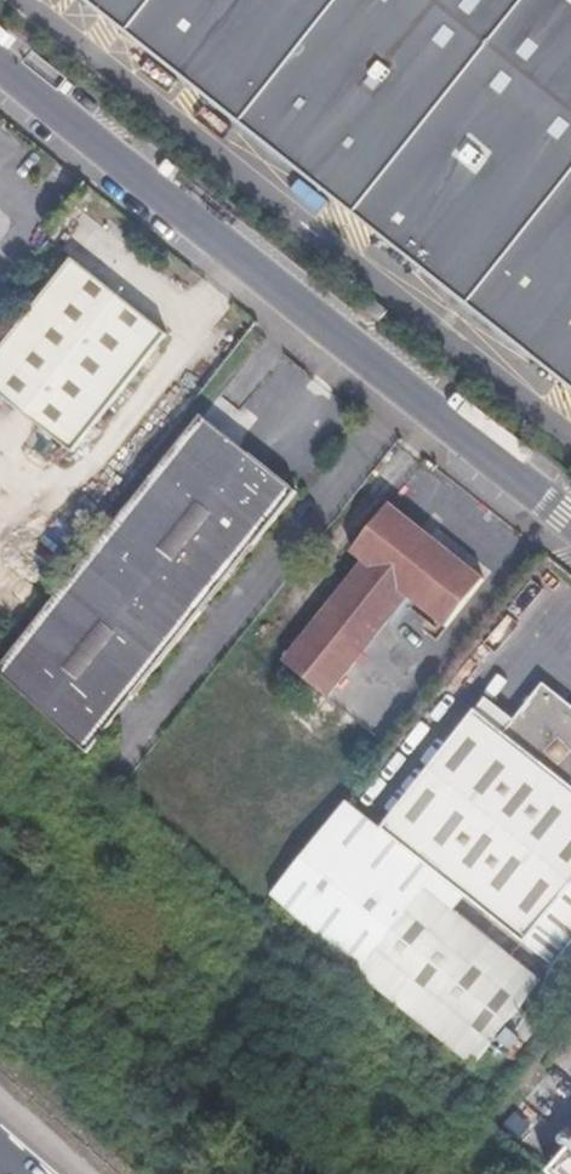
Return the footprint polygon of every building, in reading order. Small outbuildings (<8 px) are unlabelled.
[(244,125),(402,252),(570,386),(570,0),(90,0),(244,125)] [(0,351),(0,400),(72,456),(165,338),(68,261),(0,351)] [(86,754),(291,496),(195,419),(0,664),(0,676),(86,754)] [(286,662),(332,698),(411,598),(447,627),(488,576),(397,503),(358,551),(368,560),(286,662)] [(475,714),(381,830),(442,879),(525,945),(570,888),(570,706),(544,685),(504,735),(475,714)] [(346,803),(273,893),(477,1067),(546,981),(433,889),(442,879),(381,830),(346,803)] [(552,1173),(570,1173),(570,1152),(552,1173)]
